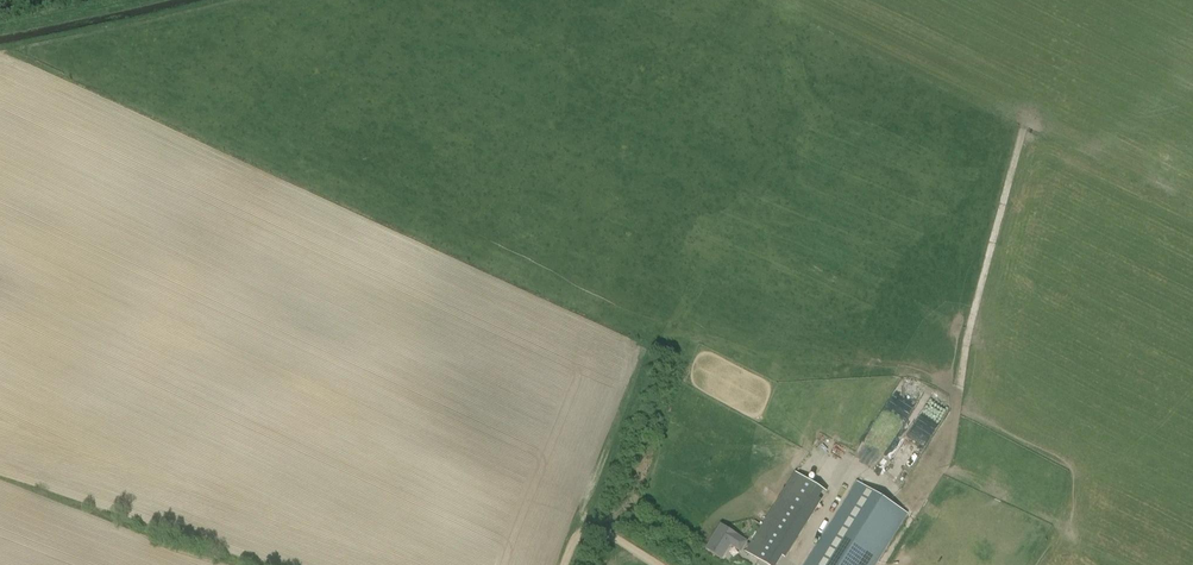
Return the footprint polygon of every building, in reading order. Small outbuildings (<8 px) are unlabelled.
[(895,442),(921,394),(899,383),(870,438),(874,441),(866,456),(879,463),(891,440),(895,442)] [(931,439),(950,408),(932,396),(912,428),(931,439)] [(766,564),(776,564),(824,490),(795,472),(745,552),(766,564)] [(908,514),(856,481),(804,564),(876,564),(908,514)] [(722,558),(730,545),(731,543),(741,549),(746,542),(721,526),(709,545),(707,548),(722,558)]
